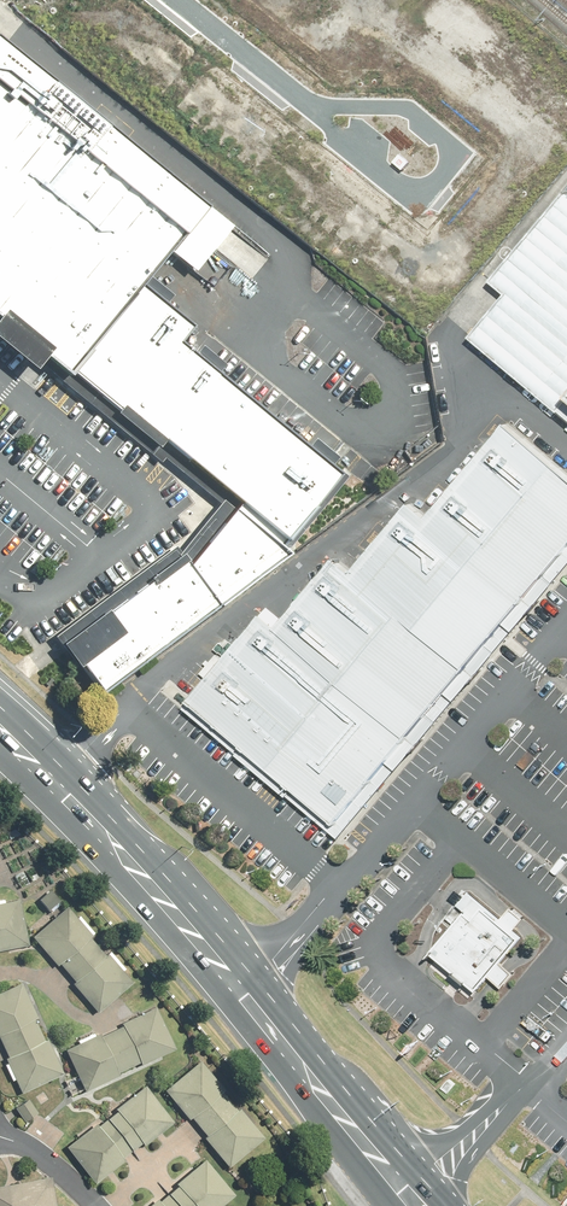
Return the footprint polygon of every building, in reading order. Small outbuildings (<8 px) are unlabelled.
[(42,353),(67,372),(69,369),(134,286),(204,201),(0,36),(0,318),(42,353)] [(563,201),(497,280),(514,295),(473,345),(566,422),(566,205),(563,201)] [(134,286),(69,369),(116,407),(114,409),(155,444),(161,437),(237,497),(232,504),(288,550),(344,474),(194,355),(177,340),(187,328),(134,286)] [(192,699),(338,819),(566,545),(566,467),(510,420),(431,514),(416,502),(358,571),(341,557),(292,616),(273,601),(192,699)] [(57,651),(92,696),(271,565),(288,550),(232,504),(190,560),(179,568),(122,607),(57,651)] [(467,911),(431,953),(479,991),(491,977),(504,988),(517,973),(503,961),(523,938),(515,931),(526,918),(513,907),(502,920),(469,893),(459,905),(467,911)] [(0,906),(0,953),(26,949),(17,903),(0,906)] [(66,909),(30,939),(96,1016),(132,985),(66,909)] [(0,994),(0,1054),(18,1095),(59,1077),(19,986),(0,994)] [(156,1009),(63,1051),(82,1093),(175,1050),(156,1009)] [(200,1059),(162,1090),(225,1169),(264,1139),(200,1059)] [(144,1089),(65,1147),(92,1184),(171,1126),(144,1089)] [(39,1113),(30,1099),(16,1108),(25,1122),(39,1113)] [(150,1205),(221,1205),(233,1197),(205,1162),(150,1205)] [(46,1186),(0,1194),(0,1205),(49,1205),(46,1186)]
